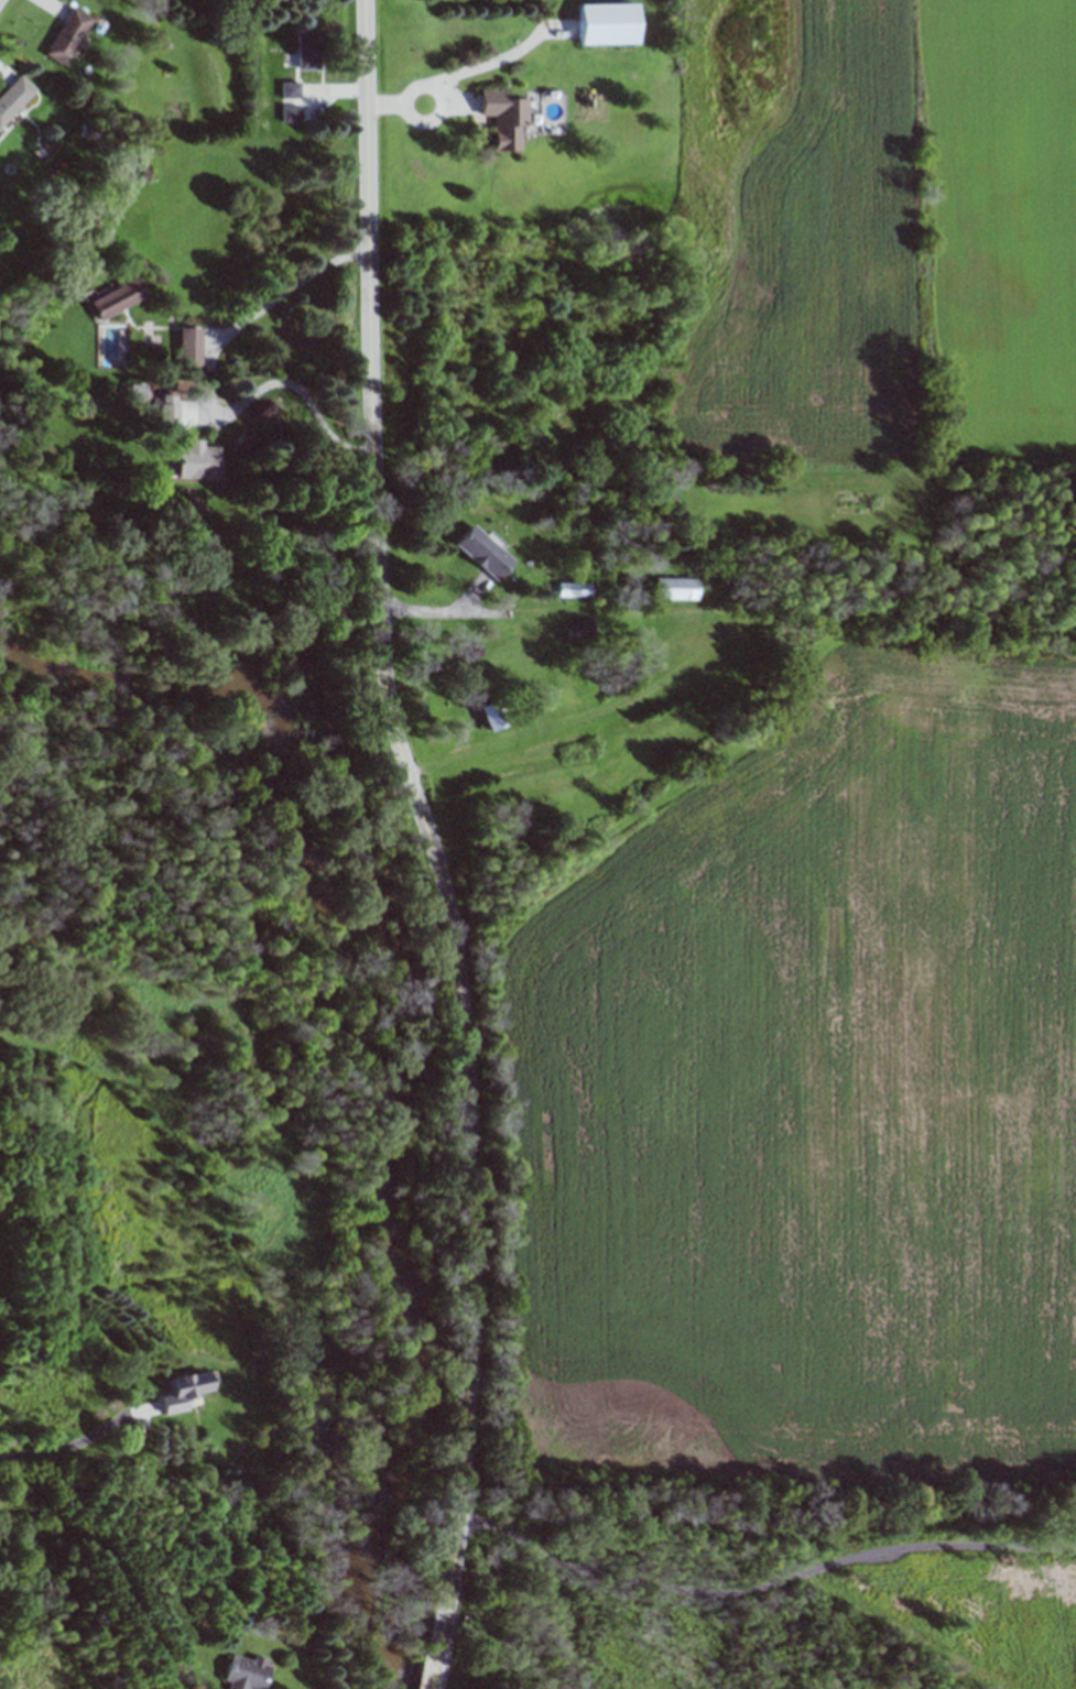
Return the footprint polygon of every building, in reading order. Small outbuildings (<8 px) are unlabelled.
[(580,3),(580,45),(637,45),(637,3),(580,3)] [(45,55),(67,67),(93,17),(72,6),(45,55)] [(321,70),(321,33),(300,33),(300,70),(321,70)] [(37,90),(20,74),(0,94),(0,127),(37,90)] [(284,98),(301,98),(301,82),(284,82),(284,98)] [(527,151),(527,99),(506,99),(506,90),(482,90),(482,115),(495,115),(495,151),(527,151)] [(284,122),(302,122),(302,103),(284,103),(284,122)] [(90,301),(100,321),(150,296),(139,275),(90,301)] [(182,367),(204,367),(204,328),(182,328),(182,367)] [(180,403),(162,403),(162,425),(180,425),(180,403)] [(178,479),(220,479),(220,440),(178,440),(178,479)] [(497,580),(514,558),(472,524),(455,546),(497,580)] [(698,578),(656,578),(656,599),(698,599),(698,578)] [(590,582),(558,582),(558,596),(590,596),(590,582)] [(596,634),(593,618),(567,624),(570,639),(596,634)] [(169,1378),(171,1391),(160,1393),(165,1414),(189,1410),(187,1397),(212,1393),(207,1370),(169,1378)] [(231,1683),(229,1688),(252,1688),(253,1688),(265,1688),(273,1660),(233,1650),(224,1681),(231,1683)]
